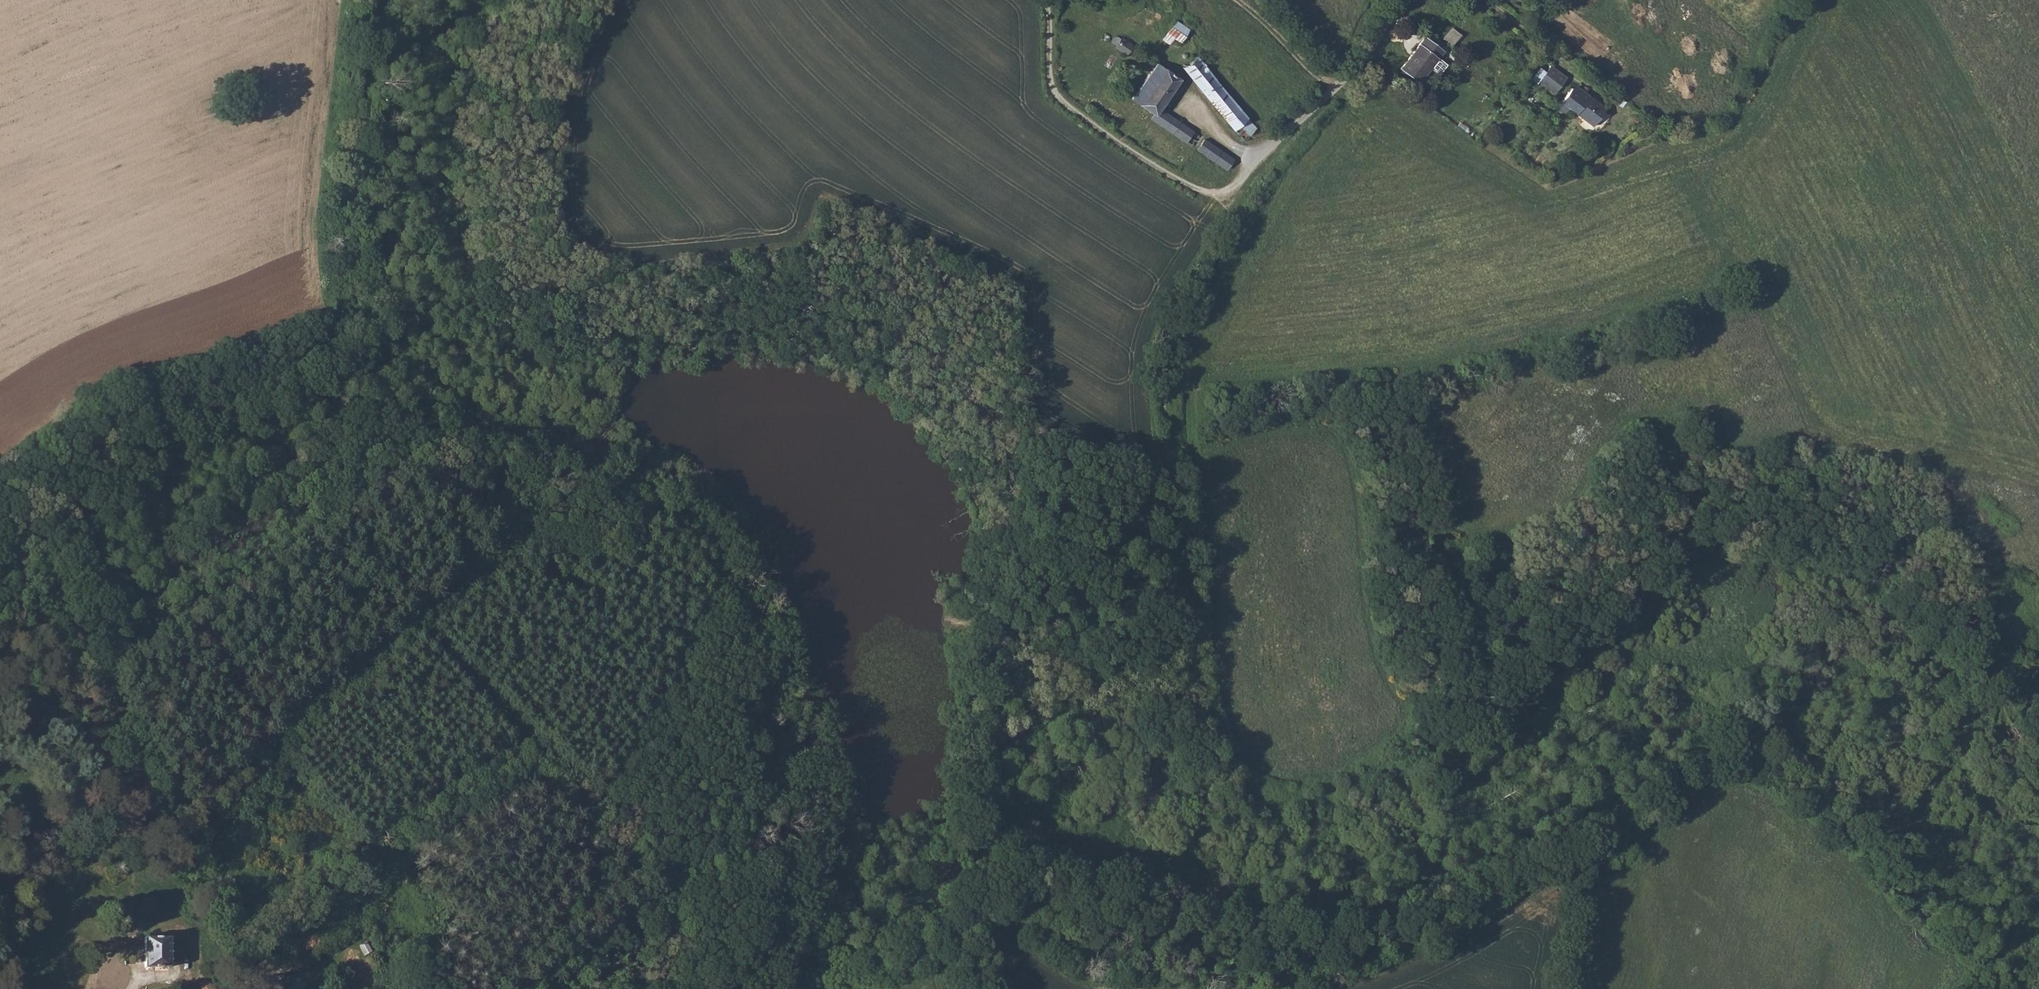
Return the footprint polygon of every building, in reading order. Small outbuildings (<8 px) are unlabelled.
[(1167,32),(1163,39),(1171,44),(1174,39),(1179,42),(1187,30),(1174,21),(1167,32)] [(1133,44),(1122,37),(1120,40),(1118,37),(1116,35),(1115,36),(1113,36),(1112,38),(1111,40),(1112,42),(1114,44),(1115,44),(1118,43),(1115,47),(1126,54),(1133,44)] [(1425,38),(1400,68),(1419,83),(1443,51),(1425,38)] [(1197,56),(1182,68),(1184,71),(1186,73),(1188,75),(1190,77),(1192,79),(1193,82),(1197,86),(1199,89),(1201,91),(1203,93),(1205,96),(1206,98),(1209,100),(1210,102),(1212,105),(1214,107),(1216,109),(1217,112),(1219,114),(1222,117),(1223,119),(1225,121),(1227,124),(1229,126),(1234,132),(1235,131),(1241,126),(1249,135),(1256,129),(1248,119),(1248,118),(1227,92),(1241,81),(1235,73),(1254,86),(1263,71),(1222,42),(1211,57),(1228,69),(1216,79),(1205,66),(1205,65),(1197,56)] [(1158,62),(1131,98),(1154,114),(1152,118),(1187,144),(1193,130),(1161,108),(1167,99),(1170,100),(1175,93),(1173,91),(1181,79),(1158,62)] [(1564,81),(1547,70),(1536,86),(1552,97),(1564,81)] [(1577,96),(1569,91),(1554,113),(1563,118),(1567,111),(1592,128),(1605,109),(1580,92),(1577,96)] [(1204,139),(1197,151),(1227,170),(1234,159),(1204,139)] [(170,936),(144,937),(144,968),(170,968),(170,936)] [(200,984),(199,984),(202,988),(212,988),(206,980),(200,984)]
